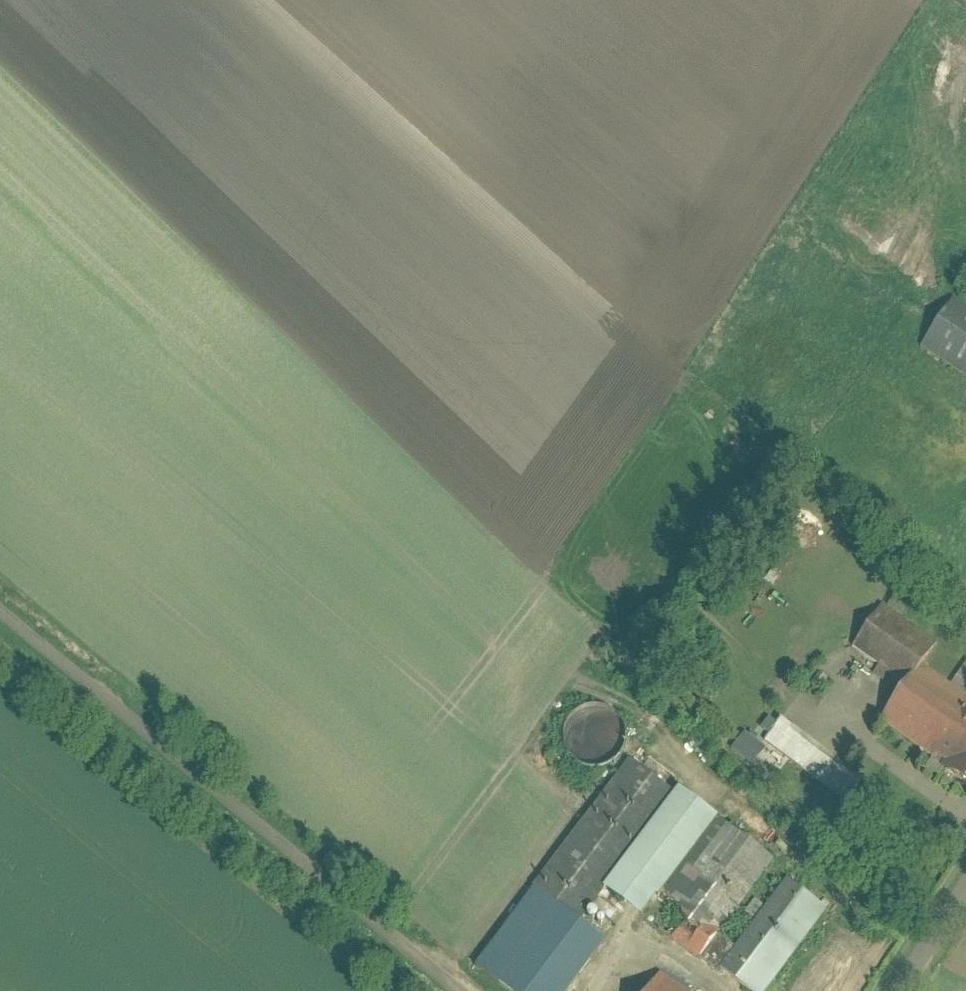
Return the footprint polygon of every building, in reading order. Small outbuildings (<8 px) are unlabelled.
[(957,302),(928,347),(965,372),(965,307),(957,302)] [(869,593),(837,639),(893,676),(904,660),(924,631),(869,593)] [(904,660),(893,676),(864,720),(965,788),(965,701),(904,660)] [(594,698),(587,694),(577,693),(567,695),(561,698),(554,706),(550,715),(549,721),(550,731),(558,744),(566,749),(577,752),(588,750),(596,746),(603,739),(608,725),(607,714),(602,705),(594,698)] [(759,733),(846,805),(864,784),(776,712),(759,733)] [(754,768),(769,751),(749,733),(734,750),(754,768)] [(610,754),(454,958),(498,990),(546,990),(585,939),(557,918),(583,882),(655,788),(610,754)] [(655,788),(583,882),(621,911),(696,812),(659,784),(655,788)] [(719,942),(778,859),(723,820),(664,903),(687,919),(671,942),(703,964),(718,941),(719,942)] [(777,877),(710,969),(740,990),(756,990),(818,907),(777,877)] [(654,973),(642,990),(681,990),(654,973)]
